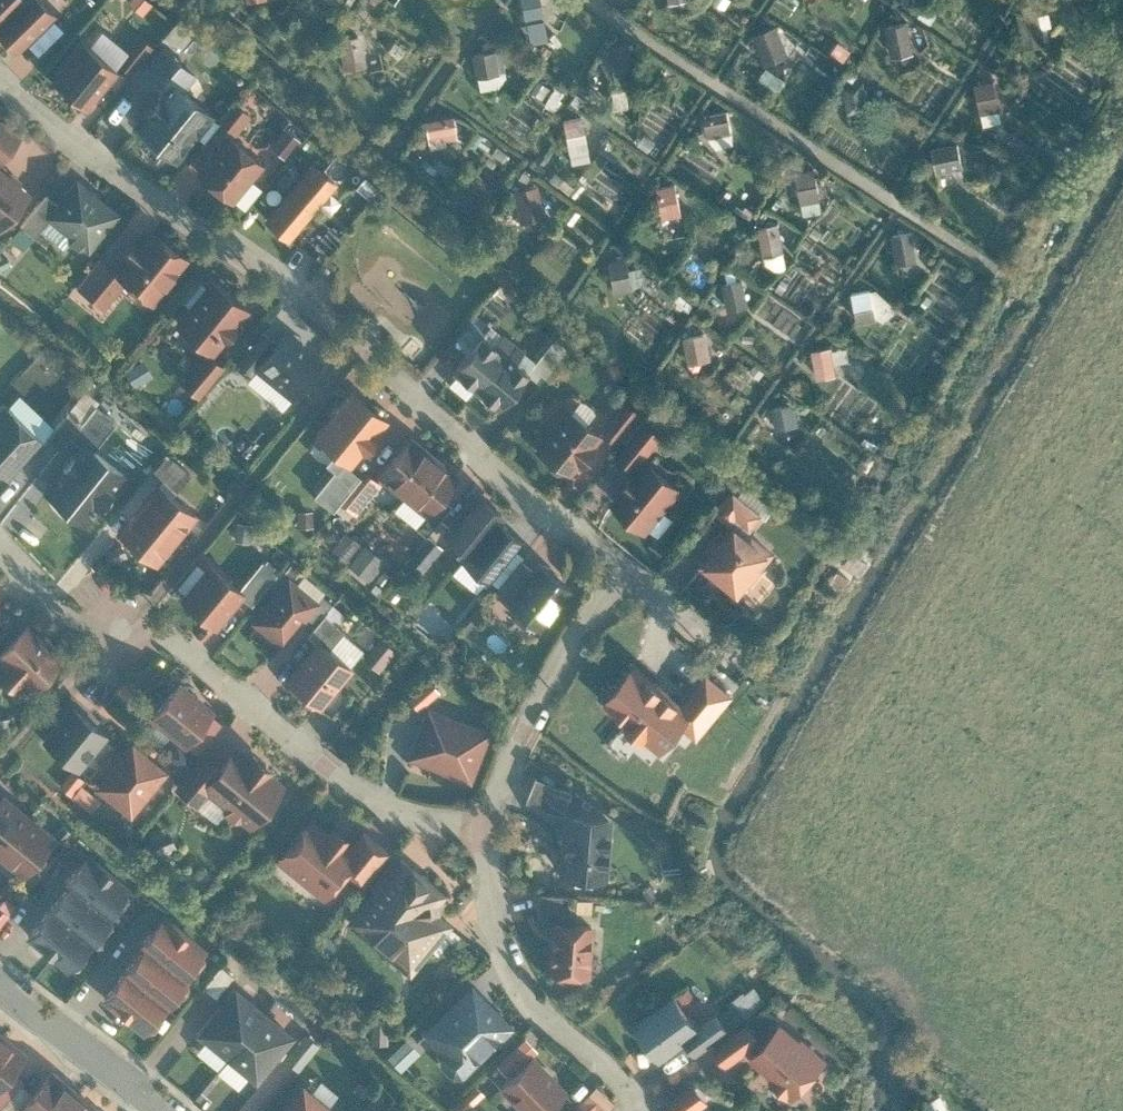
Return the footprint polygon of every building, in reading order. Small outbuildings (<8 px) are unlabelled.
[(14,49),(51,12),(39,0),(23,0),(0,22),(0,35),(14,49)] [(23,0),(0,0),(0,22),(23,0)] [(1041,9),(1026,9),(1026,37),(1041,37),(1041,9)] [(908,15),(889,18),(894,43),(913,40),(908,15)] [(778,22),(759,29),(767,53),(786,47),(778,22)] [(126,76),(151,45),(138,35),(113,66),(126,76)] [(359,37),(340,40),(344,66),(363,62),(359,37)] [(492,39),(473,42),(477,68),(497,65),(492,39)] [(83,107),(113,70),(80,42),(49,80),(83,107)] [(171,83),(182,92),(196,75),(161,47),(140,72),(165,91),(171,83)] [(1000,74),(981,77),(985,103),(1005,99),(1000,74)] [(865,78),(846,81),(850,107),(870,103),(865,78)] [(172,159),(208,112),(182,92),(171,83),(165,91),(135,130),(172,159)] [(224,137),(246,108),(235,100),(213,129),(224,137)] [(731,127),(729,108),(703,111),(705,130),(731,127)] [(429,116),(433,135),(458,130),(454,111),(429,116)] [(585,112),(566,115),(571,141),(590,138),(585,112)] [(0,115),(0,156),(20,131),(0,115)] [(301,136),(286,125),(273,140),(288,152),(301,136)] [(232,203),(262,163),(228,138),(199,177),(232,203)] [(967,158),(961,139),(936,146),(942,165),(967,158)] [(313,162),(289,190),(311,208),(334,180),(313,162)] [(798,166),(803,207),(822,205),(817,164),(798,166)] [(0,165),(0,215),(24,185),(0,165)] [(115,203),(76,173),(58,197),(47,212),(49,214),(86,242),(115,203)] [(536,178),(517,181),(522,207),(541,203),(536,178)] [(679,182),(660,185),(665,211),(684,208),(679,182)] [(47,212),(58,197),(45,188),(22,219),(36,230),(49,214),(47,212)] [(289,190),(266,217),(287,236),(311,208),(289,190)] [(783,213),(764,216),(769,242),(788,238),(783,213)] [(152,294),(187,250),(150,220),(117,262),(115,264),(127,274),(152,294)] [(914,226),(895,230),(899,255),(918,252),(914,226)] [(103,302),(127,274),(115,264),(117,262),(100,250),(77,281),(103,302)] [(630,250),(611,253),(615,279),(634,276),(630,250)] [(742,269),(723,273),(727,298),(746,295),(742,269)] [(211,346),(247,302),(210,272),(174,317),(211,346)] [(872,283),(852,286),(857,312),(876,309),(872,283)] [(452,364),(476,383),(513,338),(490,319),(452,364)] [(707,325),(688,329),(692,354),(712,351),(707,325)] [(330,365),(291,336),(261,375),(300,405),(330,365)] [(513,338),(476,383),(499,403),(537,358),(513,338)] [(835,340),(815,343),(820,369),(839,366),(835,340)] [(199,388),(221,361),(205,347),(182,374),(199,388)] [(351,455),(385,415),(353,388),(319,428),(337,443),(351,455)] [(793,396),(773,399),(778,424),(797,421),(793,396)] [(603,424),(619,437),(641,409),(626,397),(603,424)] [(85,434),(93,441),(115,414),(94,398),(81,414),(70,430),(81,439),(85,434)] [(0,408),(0,462),(6,468),(40,432),(7,401),(0,408)] [(70,430),(81,414),(65,402),(45,430),(61,442),(70,430)] [(573,464),(600,429),(569,405),(542,439),(573,464)] [(620,447),(637,461),(663,429),(646,415),(620,447)] [(380,471),(403,490),(438,450),(415,430),(380,471)] [(45,482),(83,514),(123,466),(93,441),(85,434),(81,439),(45,482)] [(347,458),(351,455),(337,443),(326,458),(334,464),(313,489),(332,504),(340,495),(361,469),(347,458)] [(168,446),(152,464),(175,485),(192,466),(168,446)] [(461,469),(438,450),(403,490),(426,510),(442,491),(461,469)] [(648,523),(681,483),(647,457),(615,497),(648,523)] [(353,505),(378,476),(365,465),(361,469),(340,495),(353,505)] [(159,478),(139,502),(176,533),(196,509),(159,478)] [(468,545),(494,512),(502,503),(479,485),(444,527),(468,545)] [(738,516),(750,525),(763,510),(732,485),(719,503),(738,516)] [(453,499),(442,491),(426,510),(415,522),(428,531),(453,499)] [(119,526),(156,557),(176,533),(139,502),(119,526)] [(468,545),(462,553),(490,575),(512,548),(522,535),(494,512),(468,545)] [(741,587),(775,545),(750,525),(738,516),(704,558),(741,587)] [(346,526),(332,542),(345,553),(359,537),(346,526)] [(417,574),(441,543),(427,532),(403,563),(417,574)] [(276,564),(288,551),(276,539),(264,552),(276,564)] [(382,554),(366,540),(352,557),(368,571),(382,554)] [(496,586),(521,555),(512,548),(490,575),(486,580),(496,586)] [(278,568),(264,555),(241,581),(256,594),(278,568)] [(508,595),(533,564),(521,555),(496,586),(508,595)] [(533,564),(508,595),(538,619),(569,582),(538,557),(533,564)] [(181,592),(215,620),(244,587),(209,558),(181,592)] [(250,614),(281,641),(318,597),(287,571),(250,614)] [(319,633),(330,642),(343,625),(325,609),(307,629),(317,636),(319,633)] [(25,618),(13,631),(0,645),(0,655),(32,685),(62,653),(25,618)] [(13,631),(1,620),(0,621),(0,645),(13,631)] [(320,700),(352,660),(330,642),(319,633),(317,636),(287,673),(320,700)] [(636,659),(606,696),(665,743),(683,720),(695,705),(685,698),(636,659)] [(695,705),(683,720),(700,732),(735,688),(710,668),(685,698),(695,705)] [(408,692),(417,704),(439,685),(429,674),(408,692)] [(178,678),(150,714),(183,740),(186,737),(209,707),(212,704),(178,678)] [(491,725),(428,701),(407,754),(470,778),(491,725)] [(77,763),(104,733),(71,705),(45,735),(77,763)] [(223,718),(209,707),(186,737),(200,746),(223,718)] [(131,808),(166,766),(133,739),(98,781),(131,808)] [(250,821),(284,778),(235,739),(218,760),(201,782),(207,787),(250,821)] [(201,782),(218,760),(203,748),(177,783),(197,798),(207,787),(201,782)] [(570,787),(536,773),(527,796),(561,810),(570,787)] [(29,810),(3,788),(0,792),(0,843),(29,810)] [(0,843),(0,854),(21,873),(55,833),(29,810),(0,843)] [(607,871),(610,813),(567,810),(564,869),(607,871)] [(349,843),(311,815),(279,857),(324,891),(343,867),(357,849),(349,843)] [(363,826),(349,843),(357,849),(343,867),(363,882),(389,845),(363,826)] [(65,874),(69,878),(107,908),(129,882),(86,849),(65,874)] [(445,890),(402,855),(350,917),(413,967),(454,918),(442,909),(440,898),(445,890)] [(69,878),(47,904),(90,939),(111,912),(107,908),(69,878)] [(552,917),(576,918),(578,892),(541,890),(540,916),(552,917)] [(90,939),(47,904),(25,931),(68,965),(90,939)] [(141,939),(145,941),(183,970),(205,945),(163,912),(141,939)] [(590,969),(593,919),(576,918),(552,917),(550,967),(590,969)] [(145,941),(123,968),(165,1002),(187,974),(183,970),(145,941)] [(218,960),(205,983),(219,990),(231,967),(218,960)] [(123,968),(102,994),(143,1028),(165,1002),(123,968)] [(511,1021),(472,981),(426,1027),(465,1067),(511,1021)] [(745,1001),(761,991),(755,981),(723,1001),(734,1019),(750,1009),(745,1001)] [(196,1030),(226,1055),(265,1008),(236,983),(196,1030)] [(678,992),(638,1023),(663,1056),(688,1038),(704,1025),(701,1022),(678,992)] [(265,1008),(226,1055),(255,1079),(295,1032),(265,1008)] [(717,1009),(701,1022),(704,1025),(688,1038),(698,1052),(731,1027),(717,1009)] [(751,1020),(716,1044),(728,1061),(763,1037),(751,1020)] [(827,1058),(784,1022),(753,1058),(796,1095),(827,1058)] [(2,1029),(0,1032),(0,1081),(12,1066),(26,1049),(2,1029)] [(299,1063),(318,1039),(306,1029),(287,1054),(299,1063)] [(401,1065),(420,1047),(408,1034),(389,1052),(401,1065)] [(533,1052),(501,1081),(529,1110),(537,1110),(565,1086),(533,1052)] [(12,1066),(0,1081),(0,1104),(24,1074),(12,1066)] [(22,1110),(54,1110),(75,1086),(53,1067),(18,1107),(22,1110)] [(338,1110),(304,1081),(279,1110),(337,1110),(338,1110)] [(614,1098),(599,1082),(569,1110),(599,1110),(614,1098)] [(667,1104),(672,1110),(692,1110),(710,1098),(698,1082),(667,1104)] [(75,1086),(54,1110),(96,1110),(99,1107),(75,1086)] [(388,1100),(380,1110),(403,1110),(388,1100)]
